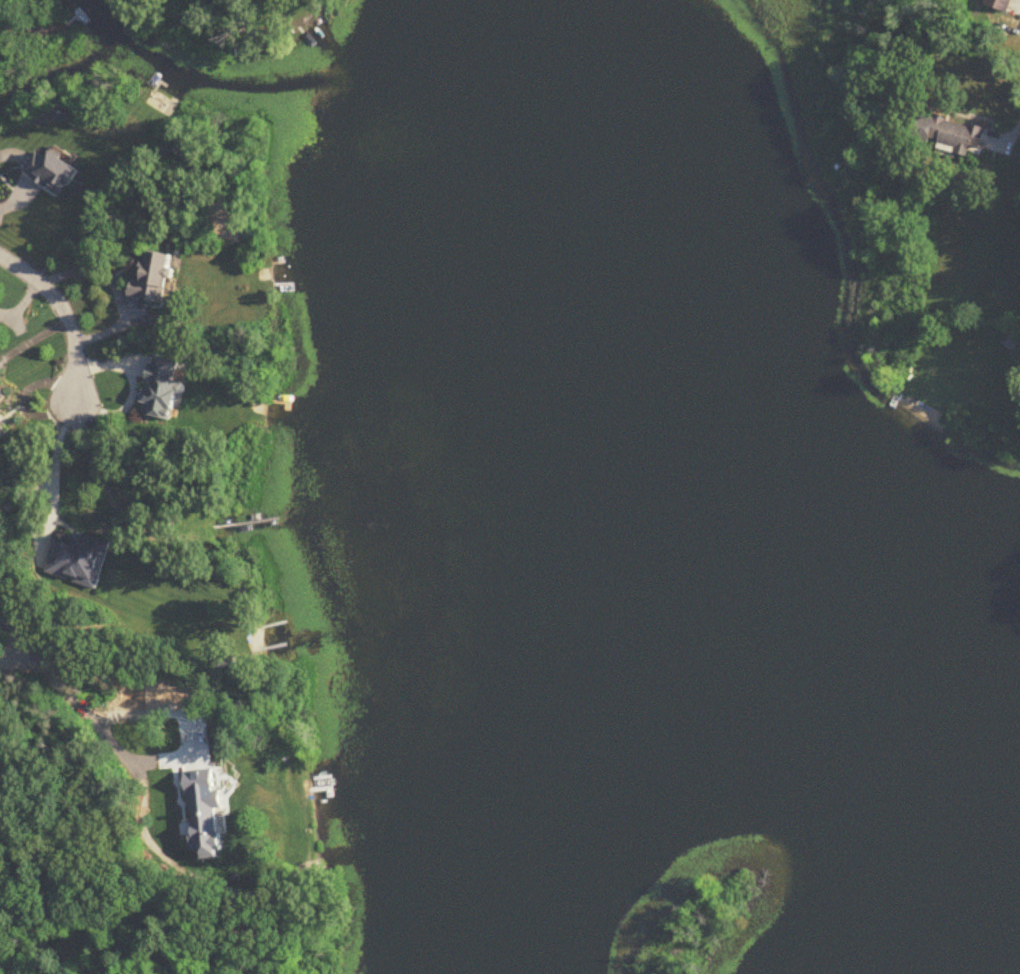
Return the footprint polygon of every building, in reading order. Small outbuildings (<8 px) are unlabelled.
[(983,5),(1010,13),(1014,0),(985,0),(983,5)] [(986,128),(922,113),(914,143),(970,156),(971,151),(981,153),(986,128)] [(129,297),(164,303),(171,254),(146,251),(142,280),(132,278),(129,297)] [(140,413),(173,420),(181,382),(174,381),(178,360),(151,355),(140,413)] [(44,574),(97,590),(110,544),(75,534),(72,545),(54,540),(44,574)] [(234,657),(217,657),(216,668),(234,669),(234,657)] [(196,829),(223,828),(222,782),(209,783),(209,776),(195,777),(196,829)]
